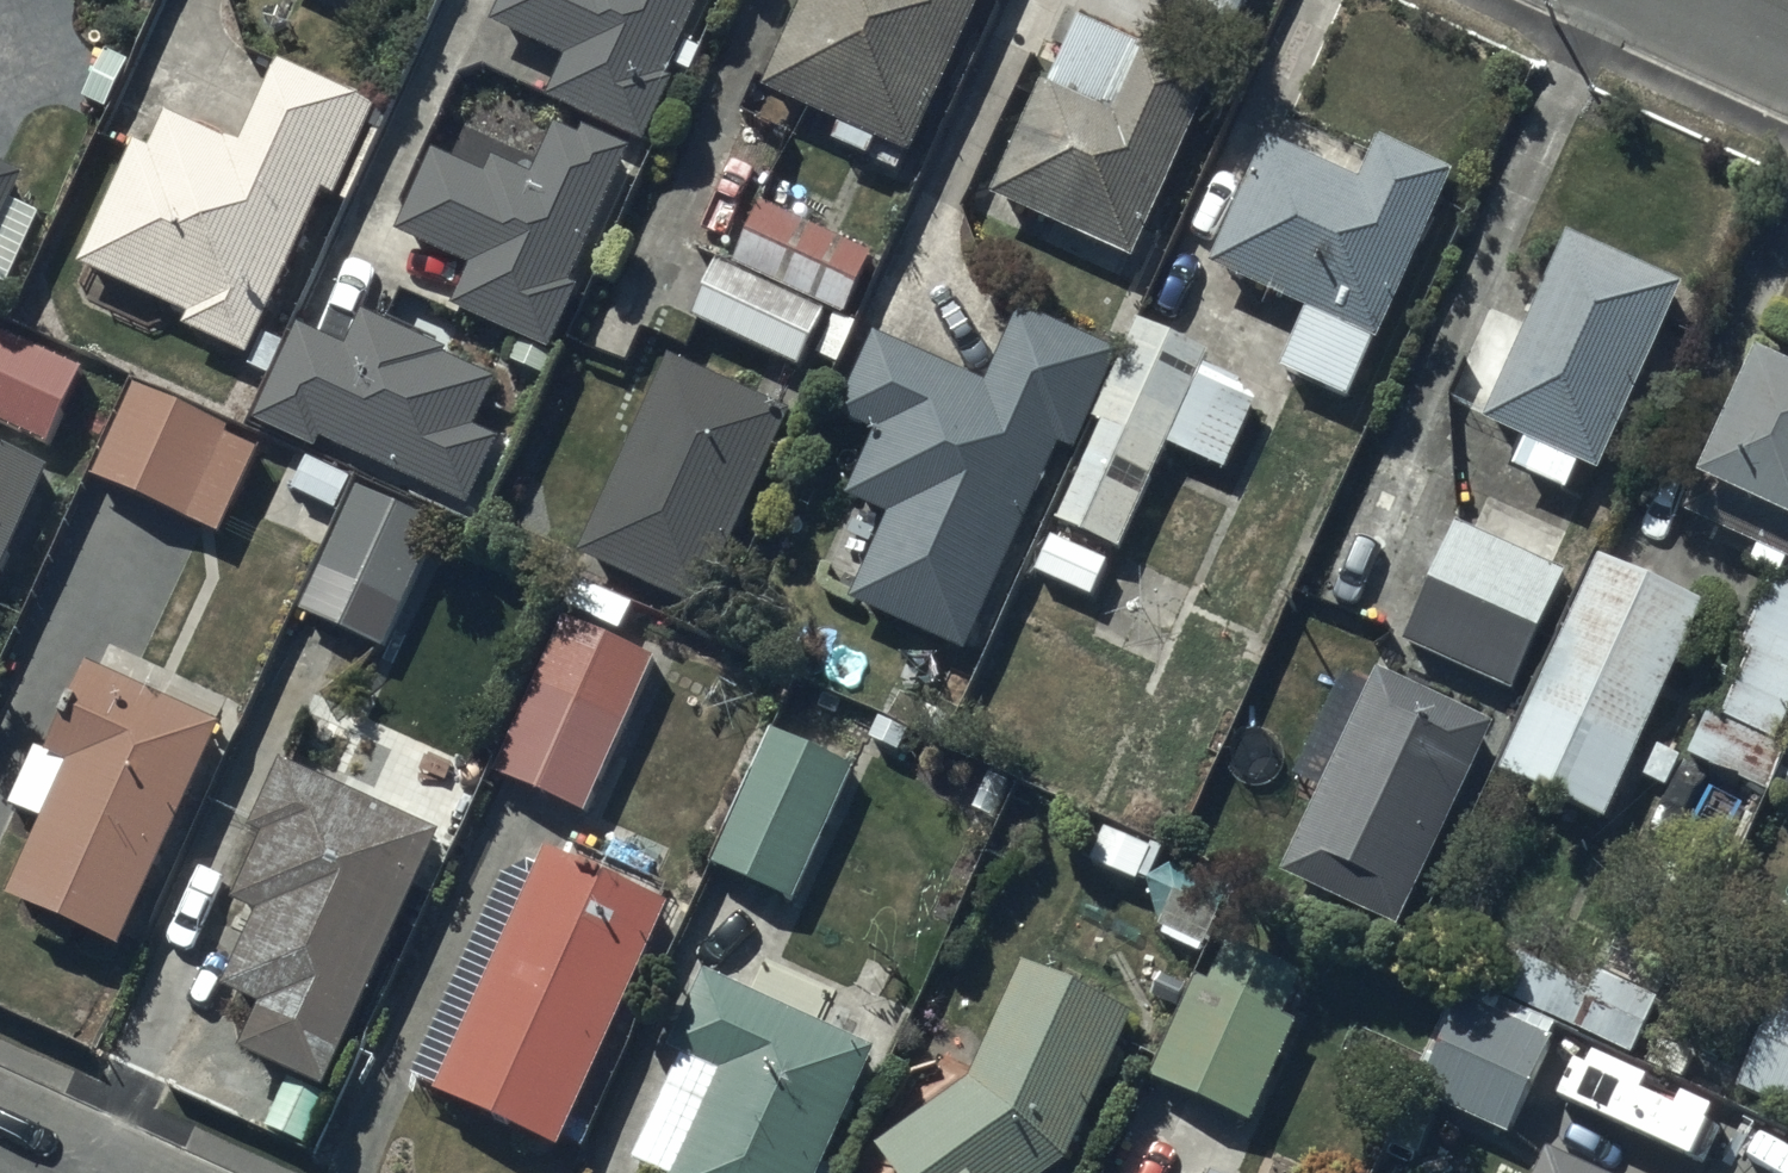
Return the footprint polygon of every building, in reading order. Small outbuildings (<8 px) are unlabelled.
[(493,22),(568,57),(550,95),(644,140),(671,83),(663,79),(701,0),(504,0),(493,22)] [(774,97),(853,131),(847,147),(882,162),(889,146),(923,161),(993,0),(816,0),(774,97)] [(1235,29),(1249,0),(1174,0),(1235,29)] [(1041,83),(990,199),(1135,262),(1218,70),(1144,38),(1140,49),(1083,24),(1054,89),(1041,83)] [(380,104),(283,61),(243,149),(171,117),(155,153),(138,145),(84,266),(196,316),(190,330),(250,356),(323,193),(337,199),(380,104)] [(490,175),(437,150),(397,234),(472,269),(455,305),(549,349),(579,287),(568,282),(630,152),(584,131),(580,138),(558,127),(535,178),(498,160),(490,175)] [(1360,183),(1270,142),(1214,265),(1307,307),(1280,366),(1351,398),(1456,171),(1382,137),(1360,183)] [(26,179),(0,167),(0,234),(26,179)] [(767,206),(739,270),(856,321),(884,257),(767,206)] [(1684,286),(1569,235),(1486,423),(1529,442),(1517,468),(1570,492),(1582,464),(1602,473),(1684,286)] [(836,317),(730,269),(704,325),(810,374),(836,317)] [(353,348),(301,325),(257,421),(321,450),(326,438),(473,503),(502,439),(480,429),(500,383),(448,360),(454,348),(369,311),(353,348)] [(888,515),(850,601),(964,651),(1055,447),(1074,456),(1120,353),(1023,311),(991,382),(878,332),(841,416),(878,432),(849,498),(888,515)] [(1209,352),(1140,321),(1095,420),(1103,424),(1057,524),(1121,552),(1168,448),(1225,474),(1262,393),(1203,366),(1209,352)] [(0,329),(0,422),(52,446),(87,368),(0,329)] [(1760,354),(1687,514),(1787,561),(1787,367),(1760,354)] [(793,416),(670,360),(580,553),(704,610),(793,416)] [(237,428),(137,385),(96,479),(224,533),(259,452),(231,440),(237,428)] [(0,444),(0,589),(54,468),(0,444)] [(361,488),(323,570),(408,609),(446,527),(361,488)] [(1568,575),(1456,526),(1404,642),(1516,691),(1568,575)] [(1703,604),(1599,557),(1500,773),(1604,820),(1703,604)] [(1773,580),(1716,720),(1707,716),(1690,758),(1770,790),(1787,749),(1778,745),(1787,721),(1787,586),(1773,580)] [(659,662),(566,617),(492,771),(585,815),(659,662)] [(227,725),(92,665),(52,754),(40,749),(13,806),(50,823),(15,900),(125,949),(227,725)] [(1334,761),(1280,876),(1402,932),(1497,727),(1377,672),(1371,686),(1347,675),(1311,751),(1334,761)] [(854,767),(773,730),(712,866),(793,903),(854,767)] [(445,831),(289,760),(257,830),(270,836),(240,901),(264,912),(228,991),(266,1008),(246,1052),(326,1089),(445,831)] [(670,907),(549,851),(436,1094),(557,1150),(670,907)] [(1219,942),(1157,1084),(1258,1128),(1301,1029),(1294,1026),(1313,983),(1219,942)] [(1032,972),(980,1087),(882,1155),(894,1172),(1073,1172),(1142,1021),(1032,972)] [(704,974),(671,1049),(681,1054),(633,1162),(658,1172),(821,1172),(875,1049),(704,974)] [(1737,1090),(1787,1112),(1787,986),(1784,984),(1737,1090)] [(1462,997),(1419,1096),(1510,1135),(1553,1037),(1462,997)] [(1548,1150),(1537,1172),(1600,1172),(1548,1150)]
